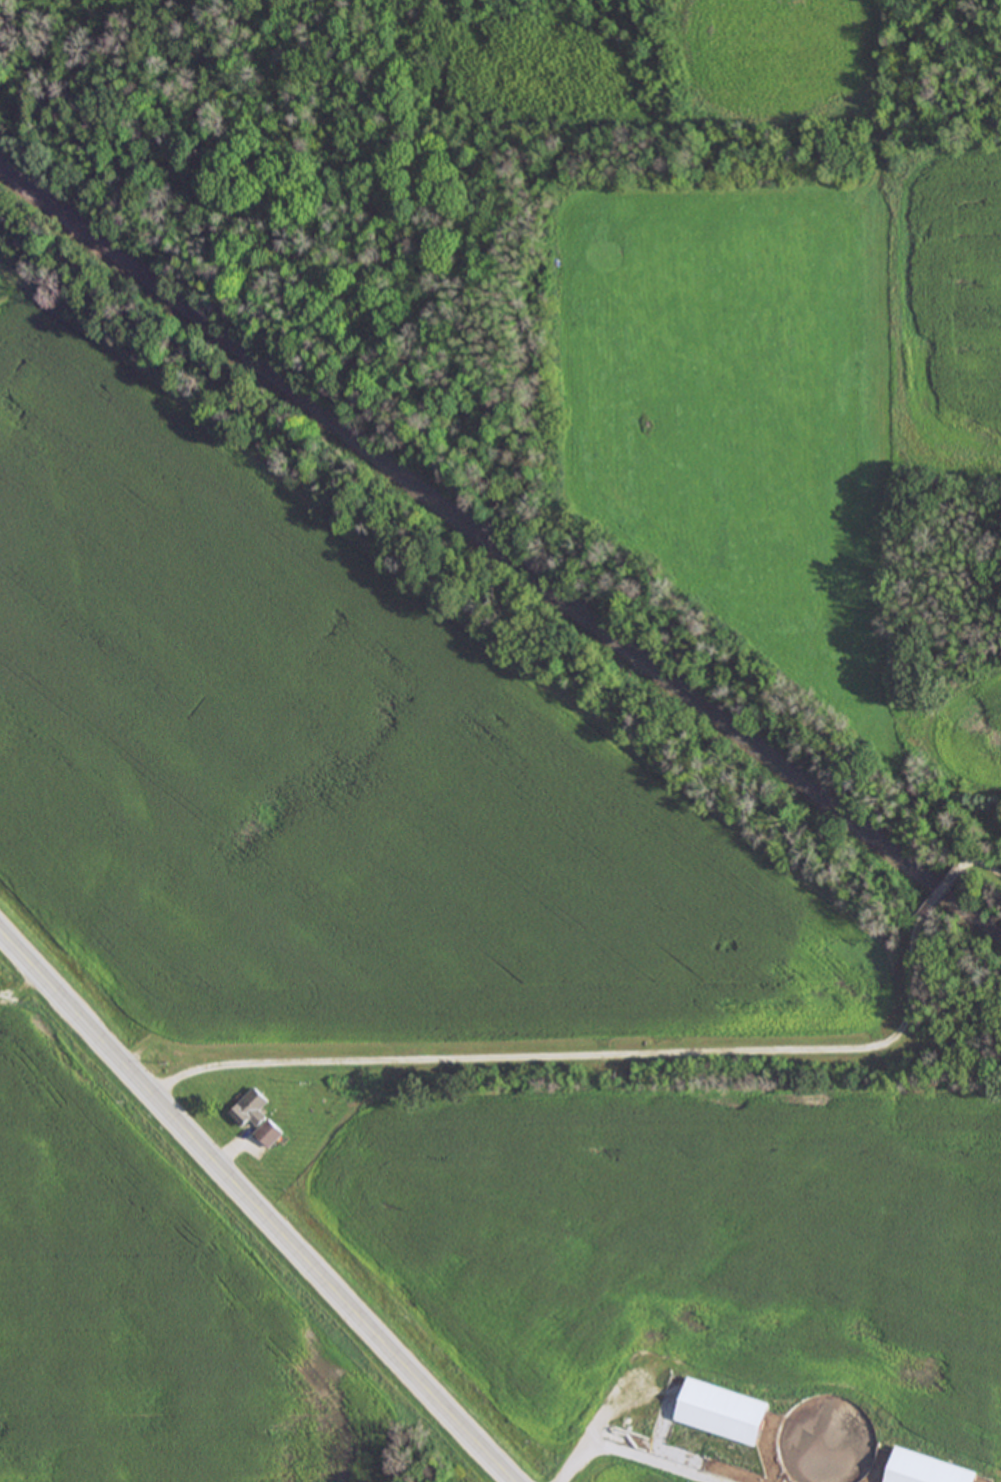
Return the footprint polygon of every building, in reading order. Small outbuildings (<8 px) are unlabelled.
[(258,1136),(273,1150),(287,1136),(265,1114),(273,1104),(259,1090),(232,1117),(247,1130),(254,1122),(263,1131),(258,1136)] [(764,1447),(775,1404),(692,1382),(680,1425),(764,1447)] [(983,1471),(900,1450),(891,1481),(980,1481),(983,1471)]
